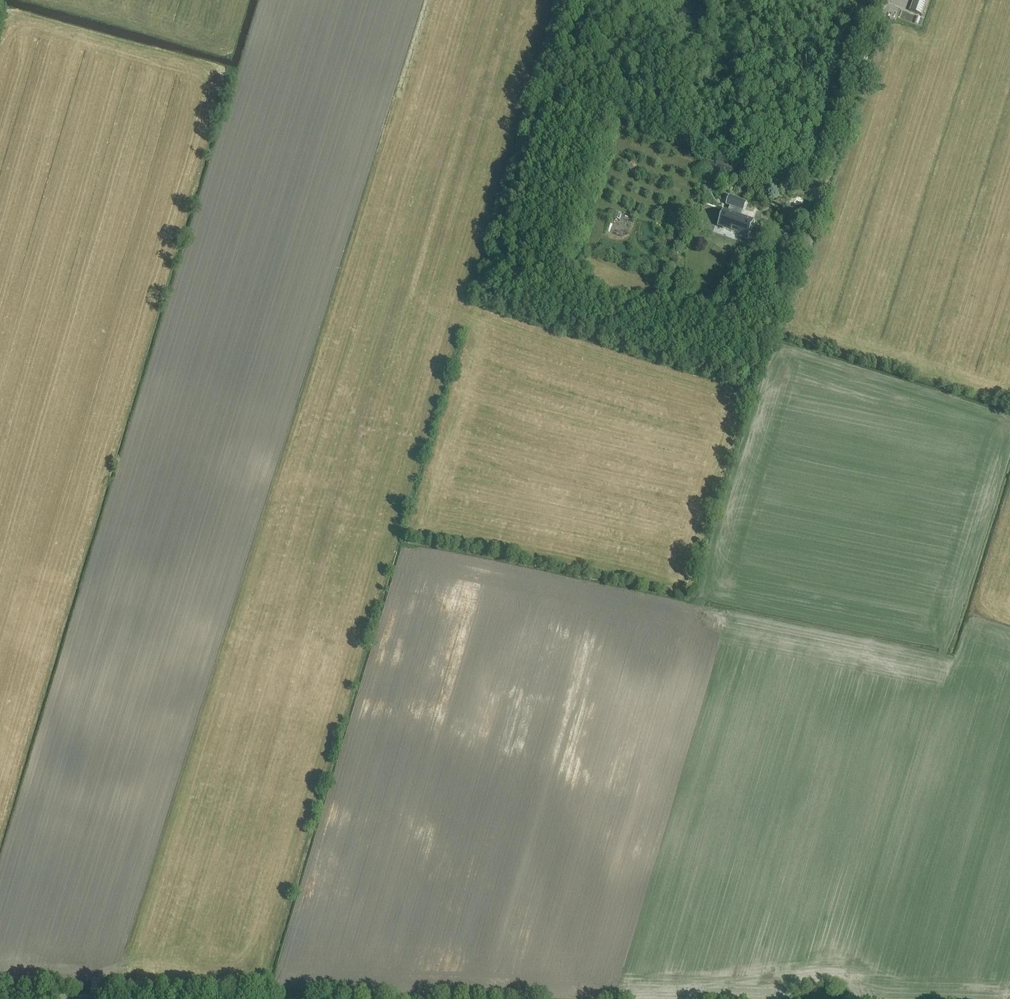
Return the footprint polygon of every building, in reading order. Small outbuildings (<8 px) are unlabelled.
[(909,12),(922,16),(928,0),(913,0),(909,12)] [(634,163),(628,167),(633,175),(640,170),(634,163)] [(730,207),(722,229),(747,238),(748,238),(748,237),(746,237),(749,230),(750,231),(750,228),(750,226),(752,222),(753,222),(754,222),(754,221),(740,216),(742,211),(743,212),(744,211),(743,211),(744,210),(744,209),(746,204),(747,203),(746,203),(729,197),(728,197),(729,197),(726,205),(725,205),(726,206),(730,207)] [(701,214),(717,219),(720,210),(707,205),(705,210),(703,209),(701,214)] [(673,260),(672,264),(674,268),(679,269),(683,267),(684,263),(682,259),(677,257),(673,260)]
